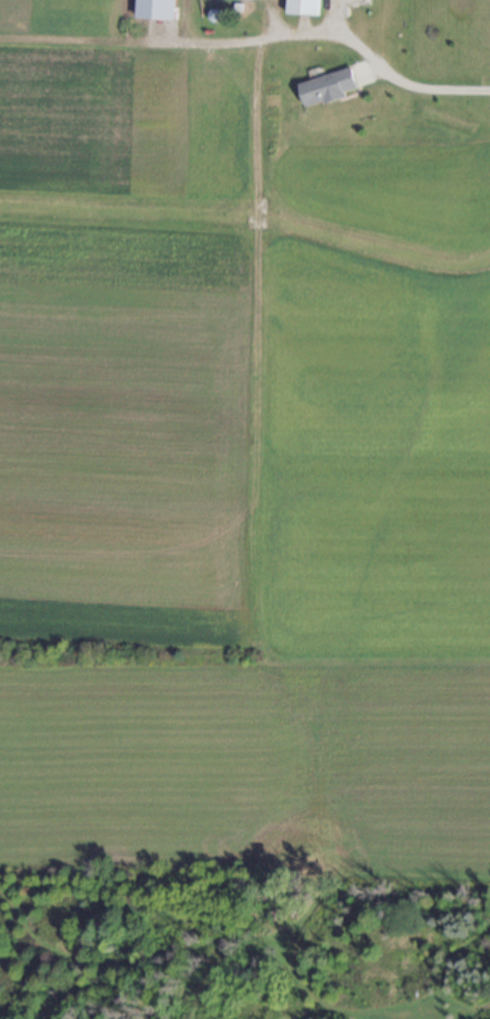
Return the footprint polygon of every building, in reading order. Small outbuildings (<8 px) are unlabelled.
[(176,20),(176,0),(138,0),(138,19),(176,20)] [(318,16),(319,0),(288,0),(288,14),(318,16)] [(306,107),(324,102),(325,105),(347,97),(345,92),(358,88),(352,68),(299,84),(306,107)]
